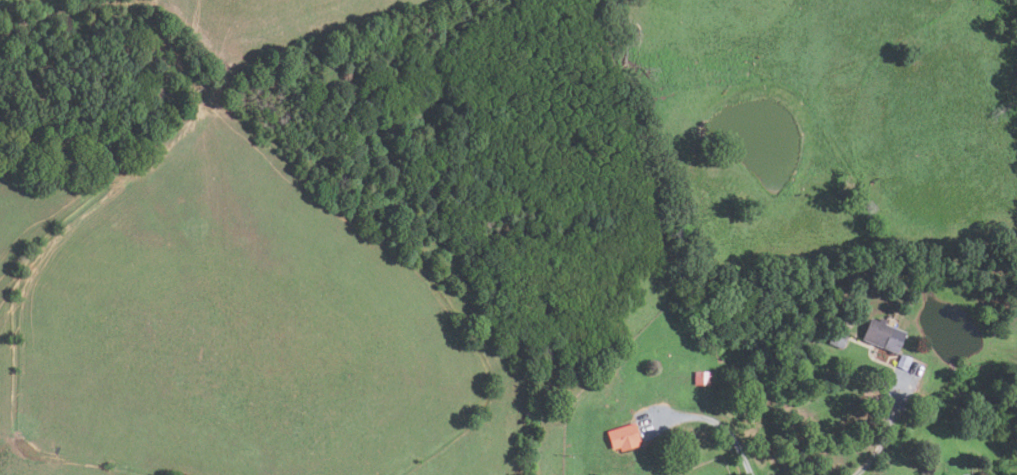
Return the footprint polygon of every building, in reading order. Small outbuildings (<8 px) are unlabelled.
[(849,327),(838,323),(842,312),(853,316),(849,327)] [(870,318),(861,340),(896,355),(906,332),(884,323),(885,320),(879,318),(878,321),(870,318)] [(848,336),(841,350),(828,343),(836,329),(848,336)] [(895,365),(900,354),(911,359),(906,370),(895,365)] [(693,384),(694,371),(710,372),(709,385),(693,384)] [(618,448),(611,450),(605,432),(633,423),(639,441),(636,442),(637,446),(619,451),(618,448)]
